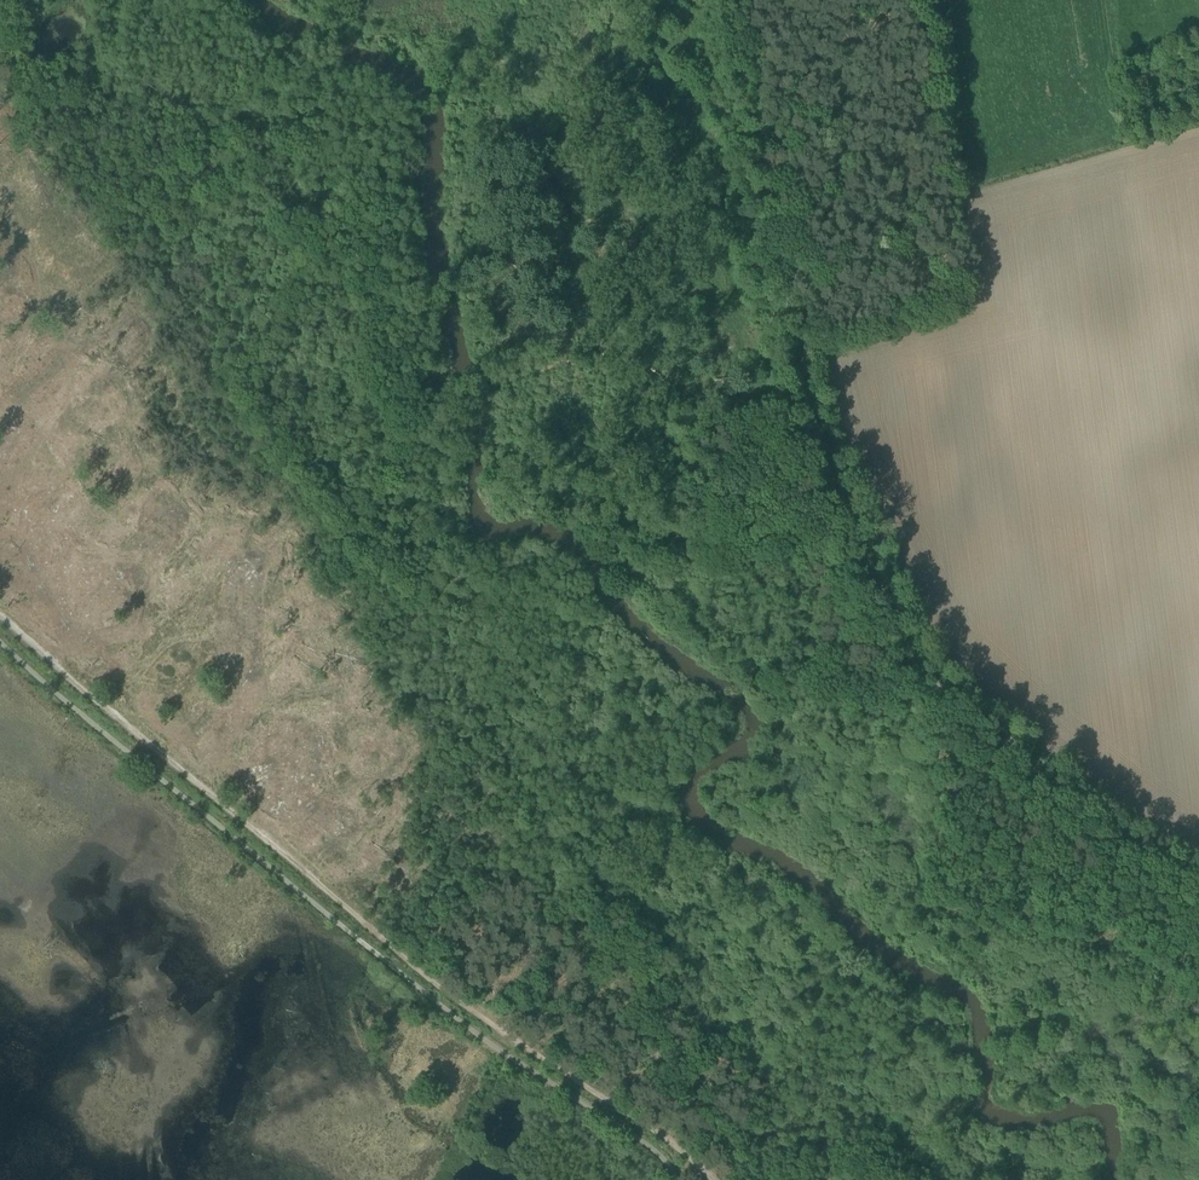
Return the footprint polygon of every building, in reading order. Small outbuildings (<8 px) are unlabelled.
[(62,55),(56,59),(60,64),(66,60),(62,55)] [(62,69),(58,62),(52,65),(57,73),(62,69)]
